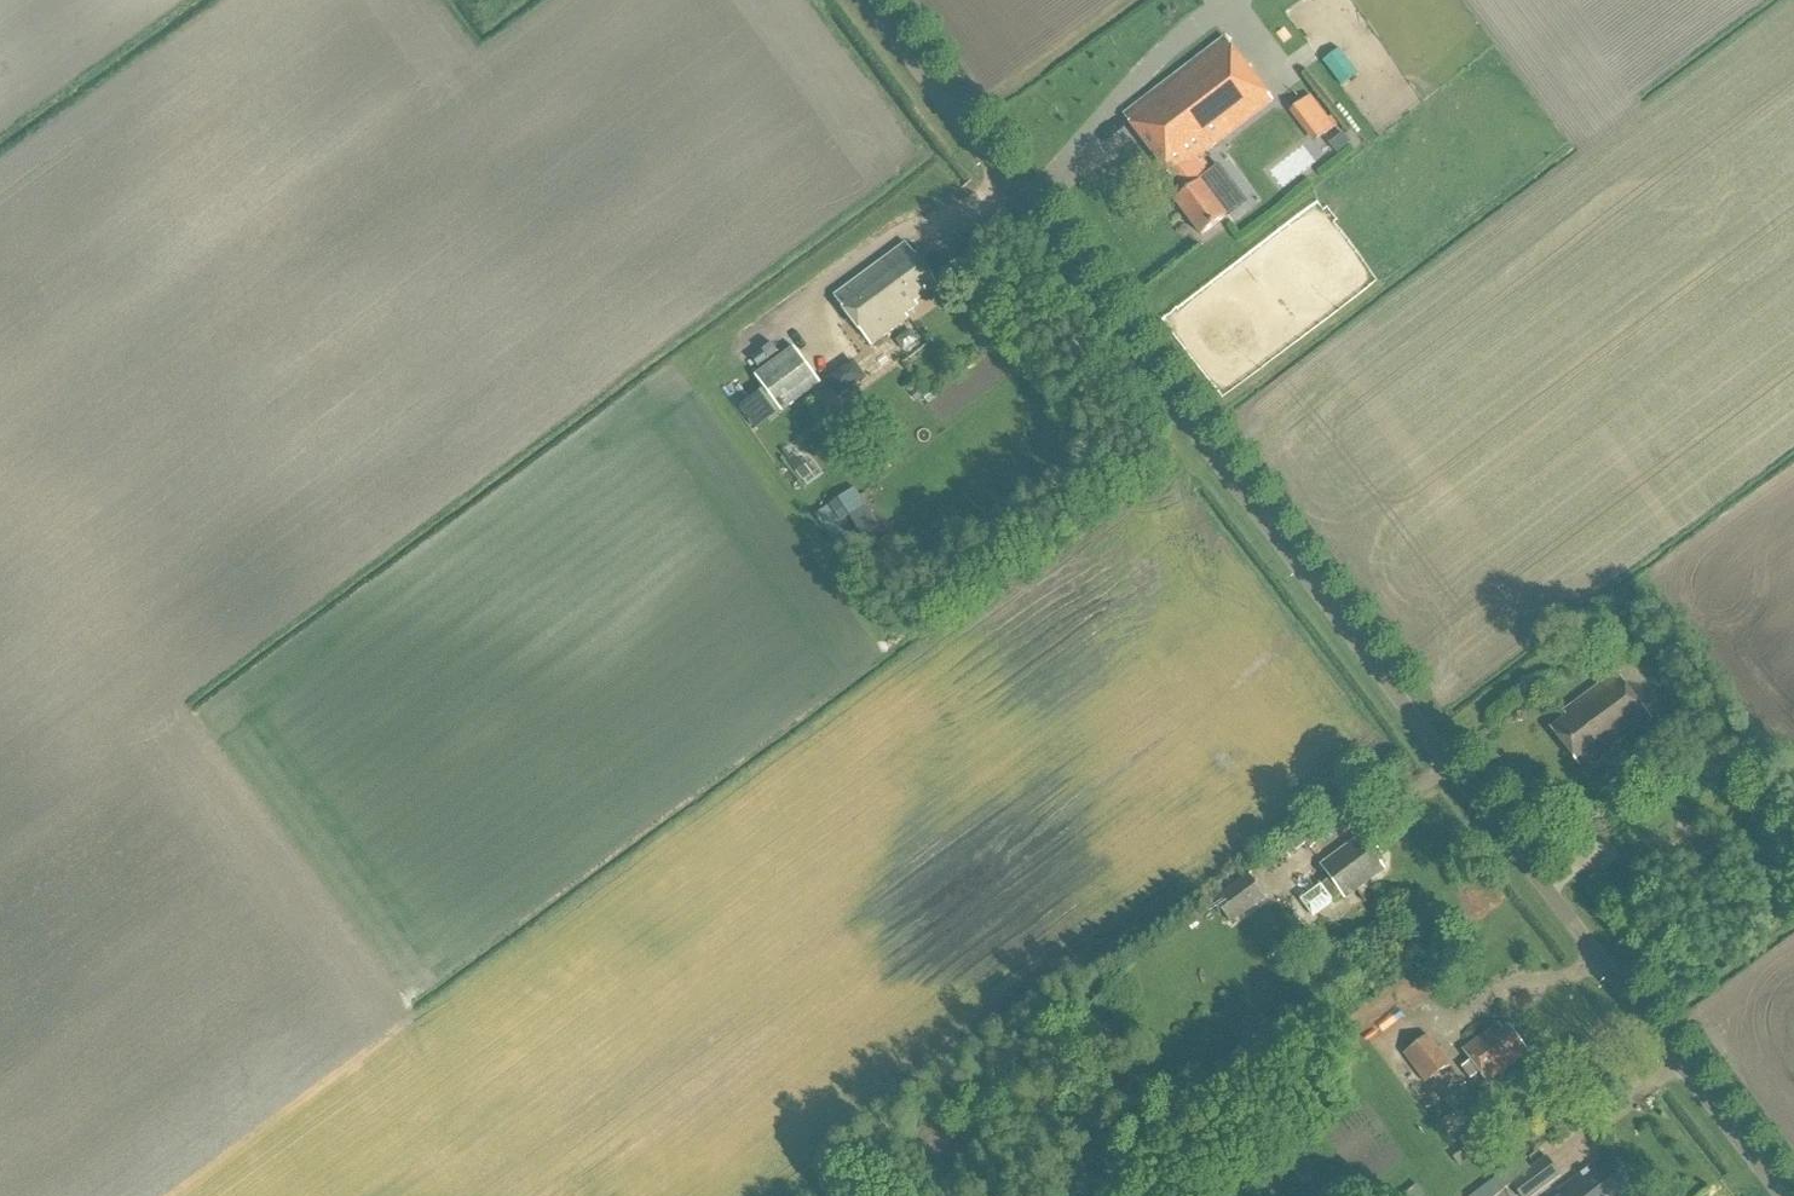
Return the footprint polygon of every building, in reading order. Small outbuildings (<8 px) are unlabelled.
[(1274,102),(1226,40),(1124,117),(1169,176),(1172,174),(1185,191),(1173,200),(1201,237),(1229,216),(1203,182),(1212,175),(1199,158),(1274,102)] [(1339,50),(1324,62),(1342,85),(1357,72),(1339,50)] [(1310,95),(1289,113),(1316,144),(1337,127),(1310,95)] [(906,244),(834,295),(870,346),(909,318),(907,314),(919,305),(918,304),(940,289),(906,244)] [(754,369),(780,358),(775,345),(749,356),(754,367),(738,374),(747,397),(763,390),(754,369)] [(824,385),(797,349),(758,377),(785,414),(824,385)] [(799,459),(793,468),(810,479),(815,470),(799,459)] [(851,569),(891,543),(855,487),(815,513),(851,569)] [(1651,718),(1618,672),(1566,708),(1569,713),(1551,726),(1578,763),(1592,753),(1593,755),(1608,745),(1610,748),(1651,718)] [(1644,765),(1634,749),(1622,757),(1631,773),(1644,765)] [(1311,851),(1321,844),(1311,830),(1301,837),(1307,845),(1311,851)] [(1344,897),(1384,868),(1380,862),(1384,858),(1365,832),(1319,865),(1328,877),(1321,883),(1323,885),(1302,901),(1314,917),(1335,902),(1334,900),(1342,894),(1344,897)] [(1297,851),(1307,845),(1301,837),(1292,843),(1297,851)] [(1231,925),(1267,899),(1250,875),(1214,900),(1231,925)] [(1503,1029),(1499,1023),(1463,1047),(1472,1061),(1460,1069),(1468,1081),(1481,1072),(1486,1080),(1527,1052),(1509,1025),(1503,1029)] [(1425,1083),(1452,1064),(1431,1033),(1403,1052),(1425,1083)] [(1474,1158),(1490,1145),(1476,1127),(1460,1141),(1467,1149),(1473,1157),(1474,1158)] [(1460,1167),(1473,1157),(1467,1149),(1454,1159),(1460,1167)] [(1635,1189),(1608,1153),(1587,1170),(1583,1172),(1557,1191),(1561,1195),(1560,1195),(1625,1195),(1635,1189)] [(1546,1156),(1530,1168),(1522,1156),(1495,1176),(1505,1189),(1513,1183),(1522,1195),(1531,1195),(1560,1174),(1546,1156)]
